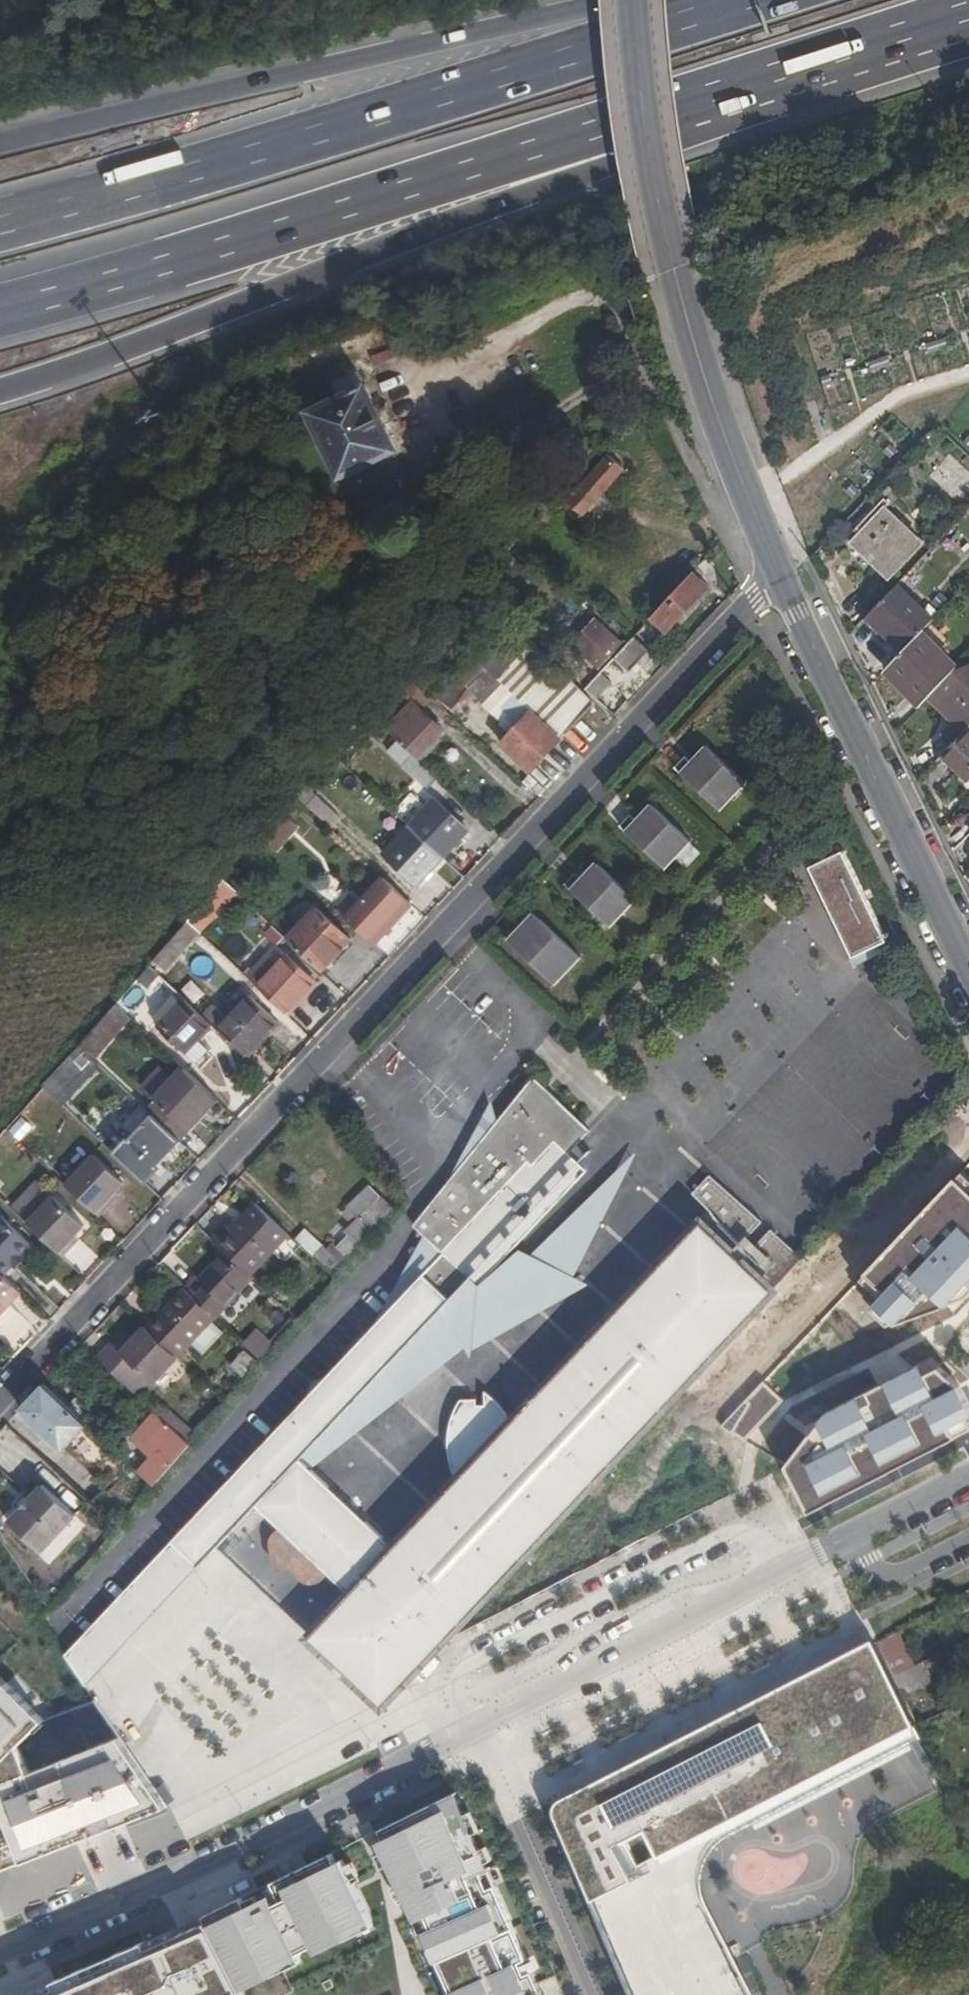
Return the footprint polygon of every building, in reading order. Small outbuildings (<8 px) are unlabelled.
[(334,383),(341,397),(308,412),(340,478),(397,450),(359,371),(334,383)] [(624,468),(609,455),(568,503),(582,515),(624,468)] [(939,483),(958,501),(968,489),(968,472),(959,463),(939,483)] [(881,502),(857,530),(861,535),(852,544),(889,579),(922,544),(885,509),(886,506),(881,502)] [(958,530),(946,544),(962,559),(968,551),(968,541),(958,530)] [(710,588),(693,573),(652,618),(669,633),(710,588)] [(933,621),(897,587),(867,619),(903,653),(923,632),(933,621)] [(594,618),(573,642),(600,666),(621,644),(594,618)] [(545,655),(510,621),(501,631),(491,622),(474,639),(484,649),(460,676),(486,701),(502,685),(531,712),(513,732),(501,745),(532,772),(596,704),(545,655)] [(884,673),(920,708),(929,698),(943,683),(959,666),(923,632),(903,653),(884,673)] [(650,652),(634,637),(616,657),(632,672),(650,652)] [(956,743),(968,730),(968,729),(968,669),(943,683),(929,698),(952,723),(944,732),(956,743)] [(613,684),(601,673),(585,690),(598,701),(613,684)] [(401,696),(413,706),(421,713),(433,700),(406,674),(369,716),(376,723),(401,696)] [(531,712),(502,685),(486,701),(483,704),(513,732),(531,712)] [(440,730),(421,713),(413,706),(388,732),(421,763),(441,742),(434,737),(440,730)] [(968,730),(956,743),(943,756),(968,780),(968,731),(968,730)] [(437,779),(412,756),(396,741),(389,749),(428,788),(437,779)] [(722,809),(746,782),(706,744),(692,760),(686,754),(675,765),(722,809)] [(341,818),(304,785),(296,795),(308,806),(331,828),(341,818)] [(434,802),(410,827),(443,857),(466,832),(434,802)] [(667,868),(691,840),(651,802),(636,818),(630,812),(620,823),(667,868)] [(297,826),(282,811),(267,829),(281,842),(297,826)] [(419,883),(443,857),(410,827),(386,853),(419,883)] [(260,837),(273,850),(281,842),(267,829),(260,837)] [(571,887),(612,926),(637,898),(596,860),(581,876),(576,871),(566,882),(571,887)] [(412,902),(385,878),(362,903),(352,893),(336,909),(347,919),(373,943),(412,902)] [(201,934),(238,894),(223,880),(206,900),(187,921),(199,932),(201,934)] [(317,909),(288,940),(320,971),(350,939),(317,909)] [(534,912),(507,938),(556,984),(582,956),(534,912)] [(164,970),(199,932),(187,921),(169,942),(172,944),(155,962),(164,970)] [(243,959),(247,942),(230,938),(226,955),(243,959)] [(262,970),(252,981),(287,1014),(316,983),(287,956),(268,976),(262,970)] [(248,994),(217,1027),(248,1056),(279,1024),(248,994)] [(187,1053),(212,1026),(186,1002),(161,1029),(187,1053)] [(132,1019),(116,1004),(80,1046),(96,1061),(132,1019)] [(96,1061),(80,1046),(44,1086),(62,1103),(100,1064),(96,1061)] [(157,1101),(175,1080),(160,1065),(140,1086),(157,1101)] [(187,1128),(216,1098),(185,1069),(175,1080),(157,1101),(187,1128)] [(65,1654),(87,1685),(210,1554),(257,1505),(351,1594),(312,1635),(340,1662),(343,1659),(351,1666),(348,1669),(383,1703),(807,1253),(776,1223),(746,1254),(738,1247),(768,1215),(717,1167),(699,1186),(727,1212),(715,1225),(707,1217),(512,1422),(485,1390),(485,1404),(477,1404),(476,1399),(460,1399),(457,1405),(454,1412),(450,1425),(448,1437),(448,1451),(452,1466),(458,1479),(396,1546),(312,1467),(465,1346),(471,1356),(473,1349),(563,1298),(574,1276),(531,1254),(454,1327),(449,1317),(587,1170),(569,1152),(590,1129),(534,1076),(500,1118),(453,1175),(413,1224),(425,1236),(443,1253),(376,1323),(65,1654)] [(500,1118),(495,1098),(453,1175),(500,1118)] [(157,1101),(148,1110),(151,1114),(178,1138),(187,1128),(157,1101)] [(178,1138),(151,1114),(127,1140),(125,1138),(113,1151),(144,1181),(157,1167),(154,1165),(178,1138)] [(637,1153),(531,1254),(574,1276),(637,1153)] [(111,1203),(107,1200),(124,1182),(95,1155),(67,1184),(99,1215),(111,1203)] [(334,1275),(374,1232),(363,1221),(382,1200),(371,1190),(345,1218),(352,1223),(344,1234),(348,1238),(333,1255),(324,1247),(316,1257),(334,1275)] [(73,1243),(69,1239),(83,1224),(52,1194),(27,1222),(61,1256),(73,1243)] [(363,1221),(374,1232),(393,1211),(382,1200),(363,1221)] [(234,1235),(258,1207),(255,1204),(231,1231),(234,1235)] [(224,1225),(212,1239),(225,1251),(249,1274),(287,1234),(258,1207),(234,1235),(231,1231),(224,1225)] [(2,1275),(12,1265),(21,1254),(31,1244),(1,1215),(0,1216),(0,1273),(2,1275)] [(409,1265),(376,1323),(443,1253),(425,1236),(409,1265)] [(79,1269),(91,1257),(78,1244),(66,1256),(79,1269)] [(520,1248),(449,1317),(454,1327),(531,1254),(520,1248)] [(203,1284),(192,1296),(215,1318),(216,1319),(253,1278),(249,1274),(225,1251),(199,1280),(203,1284)] [(15,1268),(24,1258),(21,1254),(12,1265),(15,1268)] [(20,1293),(9,1282),(2,1275),(0,1273),(0,1314),(20,1293)] [(589,1284),(574,1276),(563,1298),(589,1284)] [(185,1289),(147,1329),(178,1358),(215,1318),(192,1296),(185,1289)] [(251,1310),(234,1330),(248,1343),(266,1323),(261,1320),(272,1308),(264,1300),(254,1311),(251,1310)] [(154,1384),(178,1358),(147,1329),(145,1327),(121,1353),(113,1346),(99,1361),(123,1384),(137,1368),(154,1384)] [(226,1372),(242,1387),(261,1366),(244,1351),(226,1372)] [(194,1404),(171,1428),(190,1446),(200,1434),(198,1432),(224,1402),(201,1380),(187,1397),(194,1404)] [(43,1420),(39,1424),(66,1449),(68,1447),(84,1462),(92,1454),(89,1451),(101,1437),(68,1406),(46,1385),(27,1405),(43,1420)] [(80,1393),(68,1406),(101,1437),(103,1438),(114,1426),(80,1393)] [(187,1397),(164,1422),(171,1428),(194,1404),(187,1397)] [(23,1409),(39,1424),(43,1420),(27,1405),(23,1409)] [(154,1457),(139,1473),(154,1487),(190,1446),(171,1428),(164,1422),(158,1416),(136,1440),(154,1457)] [(42,1485),(8,1522),(40,1552),(75,1515),(42,1485)] [(914,1666),(897,1632),(876,1644),(892,1676),(914,1666)] [(872,1641),(553,1805),(635,1994),(753,1994),(707,1900),(701,1886),(701,1874),(706,1858),(716,1846),(727,1837),(922,1739),(917,1726),(892,1676),(876,1644),(872,1641)] [(948,1711),(924,1661),(914,1666),(892,1676),(917,1726),(948,1711)] [(167,1805),(96,1702),(45,1720),(0,1677),(0,1871),(167,1805)] [(457,1799),(390,1828),(394,1839),(380,1845),(413,1921),(424,1916),(458,1994),(542,1994),(457,1799)] [(244,1894),(205,1914),(212,1927),(242,1988),(343,1938),(339,1931),(370,1915),(338,1851),(275,1882),(280,1893),(251,1907),(244,1894)] [(57,1994),(224,1994),(242,1988),(212,1927),(57,1994)]
